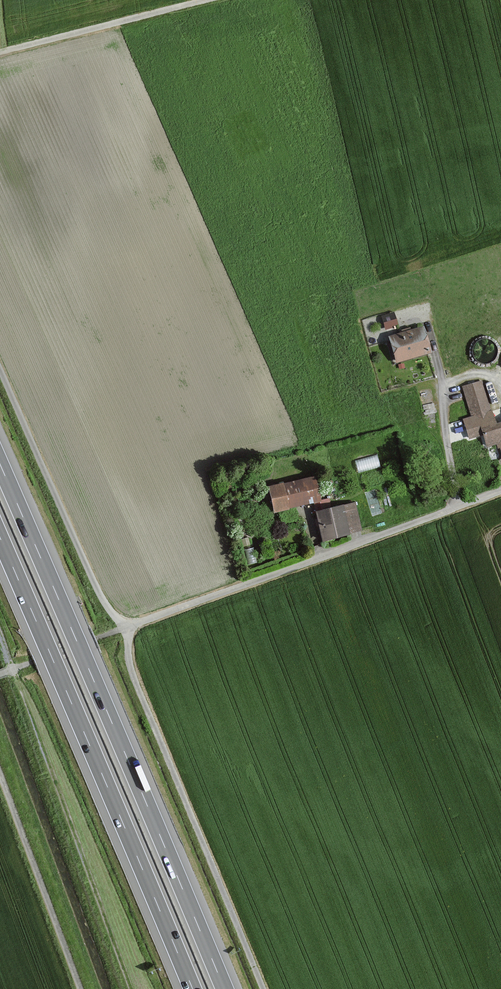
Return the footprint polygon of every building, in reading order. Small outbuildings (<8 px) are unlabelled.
[(397,324),(394,315),(383,318),(386,327),(397,324)] [(423,327),(391,337),(399,363),(431,353),(423,327)] [(499,443),(500,450),(500,422),(496,424),(483,381),(462,387),(472,417),(464,420),(470,439),(484,434),(488,446),(499,443)] [(315,477),(270,487),(275,511),(321,501),(315,477)] [(323,540),(362,531),(355,503),(317,512),(323,540)]
